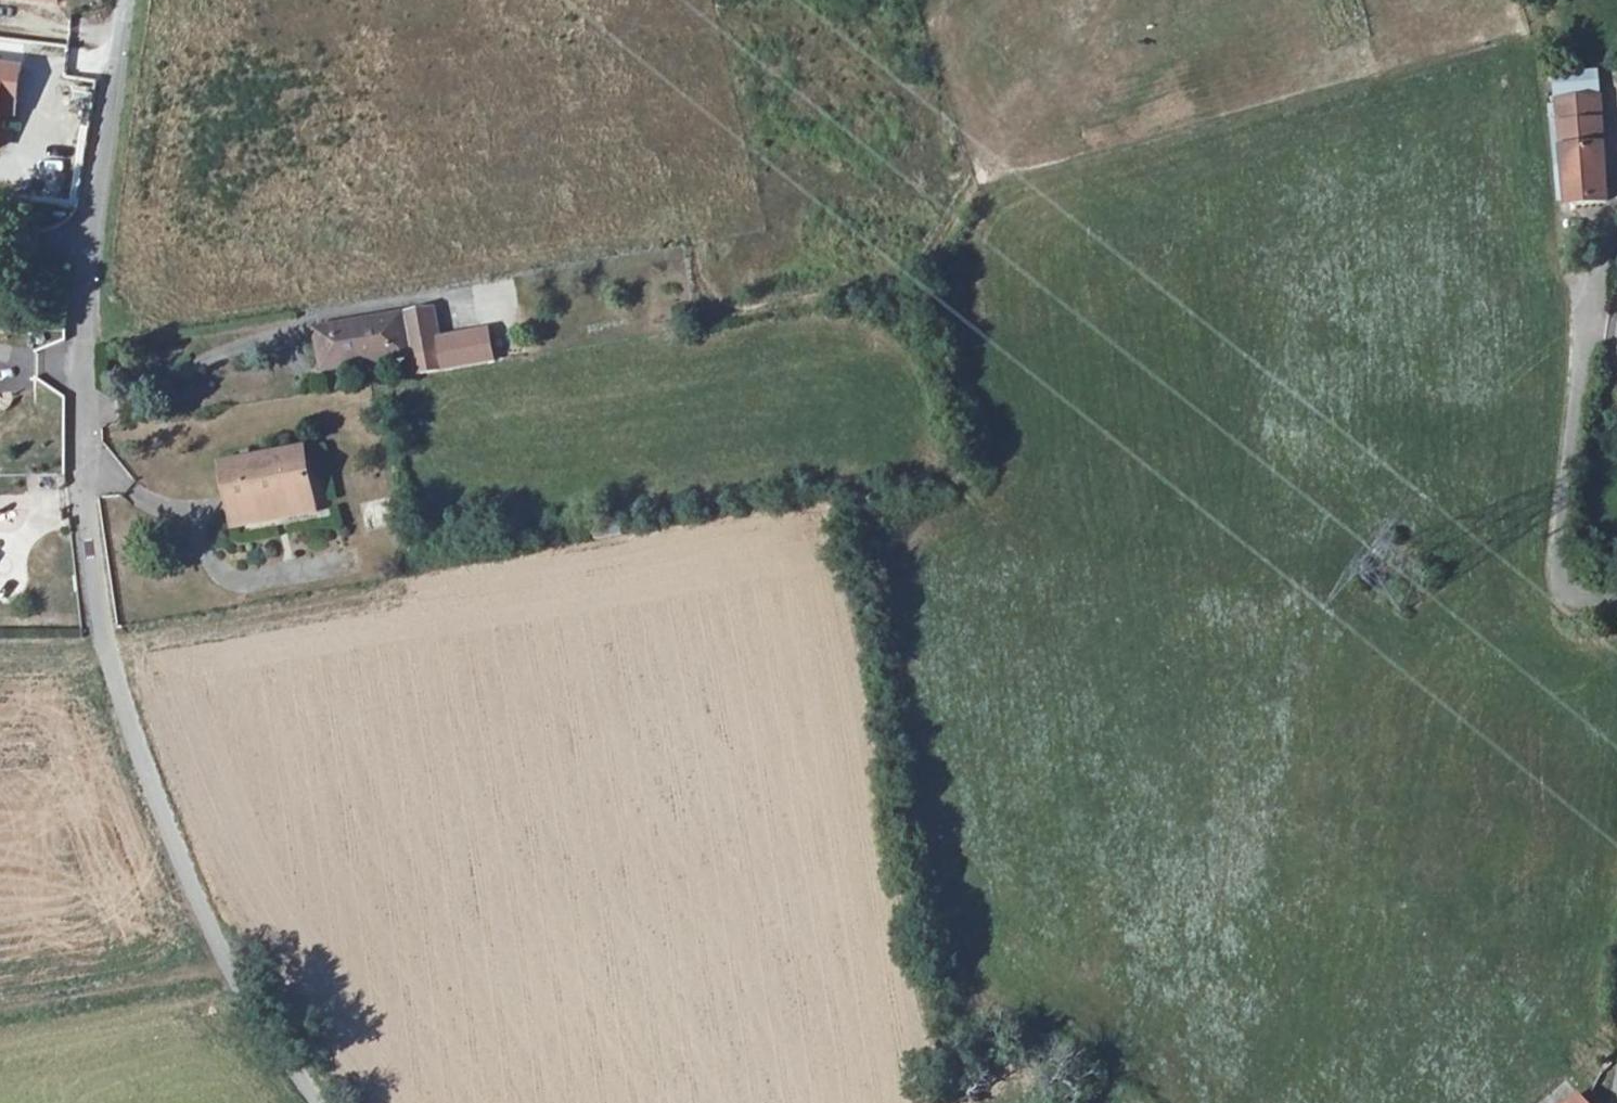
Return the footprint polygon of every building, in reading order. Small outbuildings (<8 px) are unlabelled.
[(0,64),(0,148),(4,148),(8,101),(24,102),(27,67),(0,64)] [(1568,210),(1606,206),(1598,126),(1616,124),(1615,96),(1616,96),(1616,83),(1556,87),(1568,210)] [(318,333),(324,374),(442,355),(436,315),(318,333)] [(231,479),(239,520),(318,506),(310,465),(231,479)] [(593,540),(626,533),(624,518),(590,525),(593,540)]
